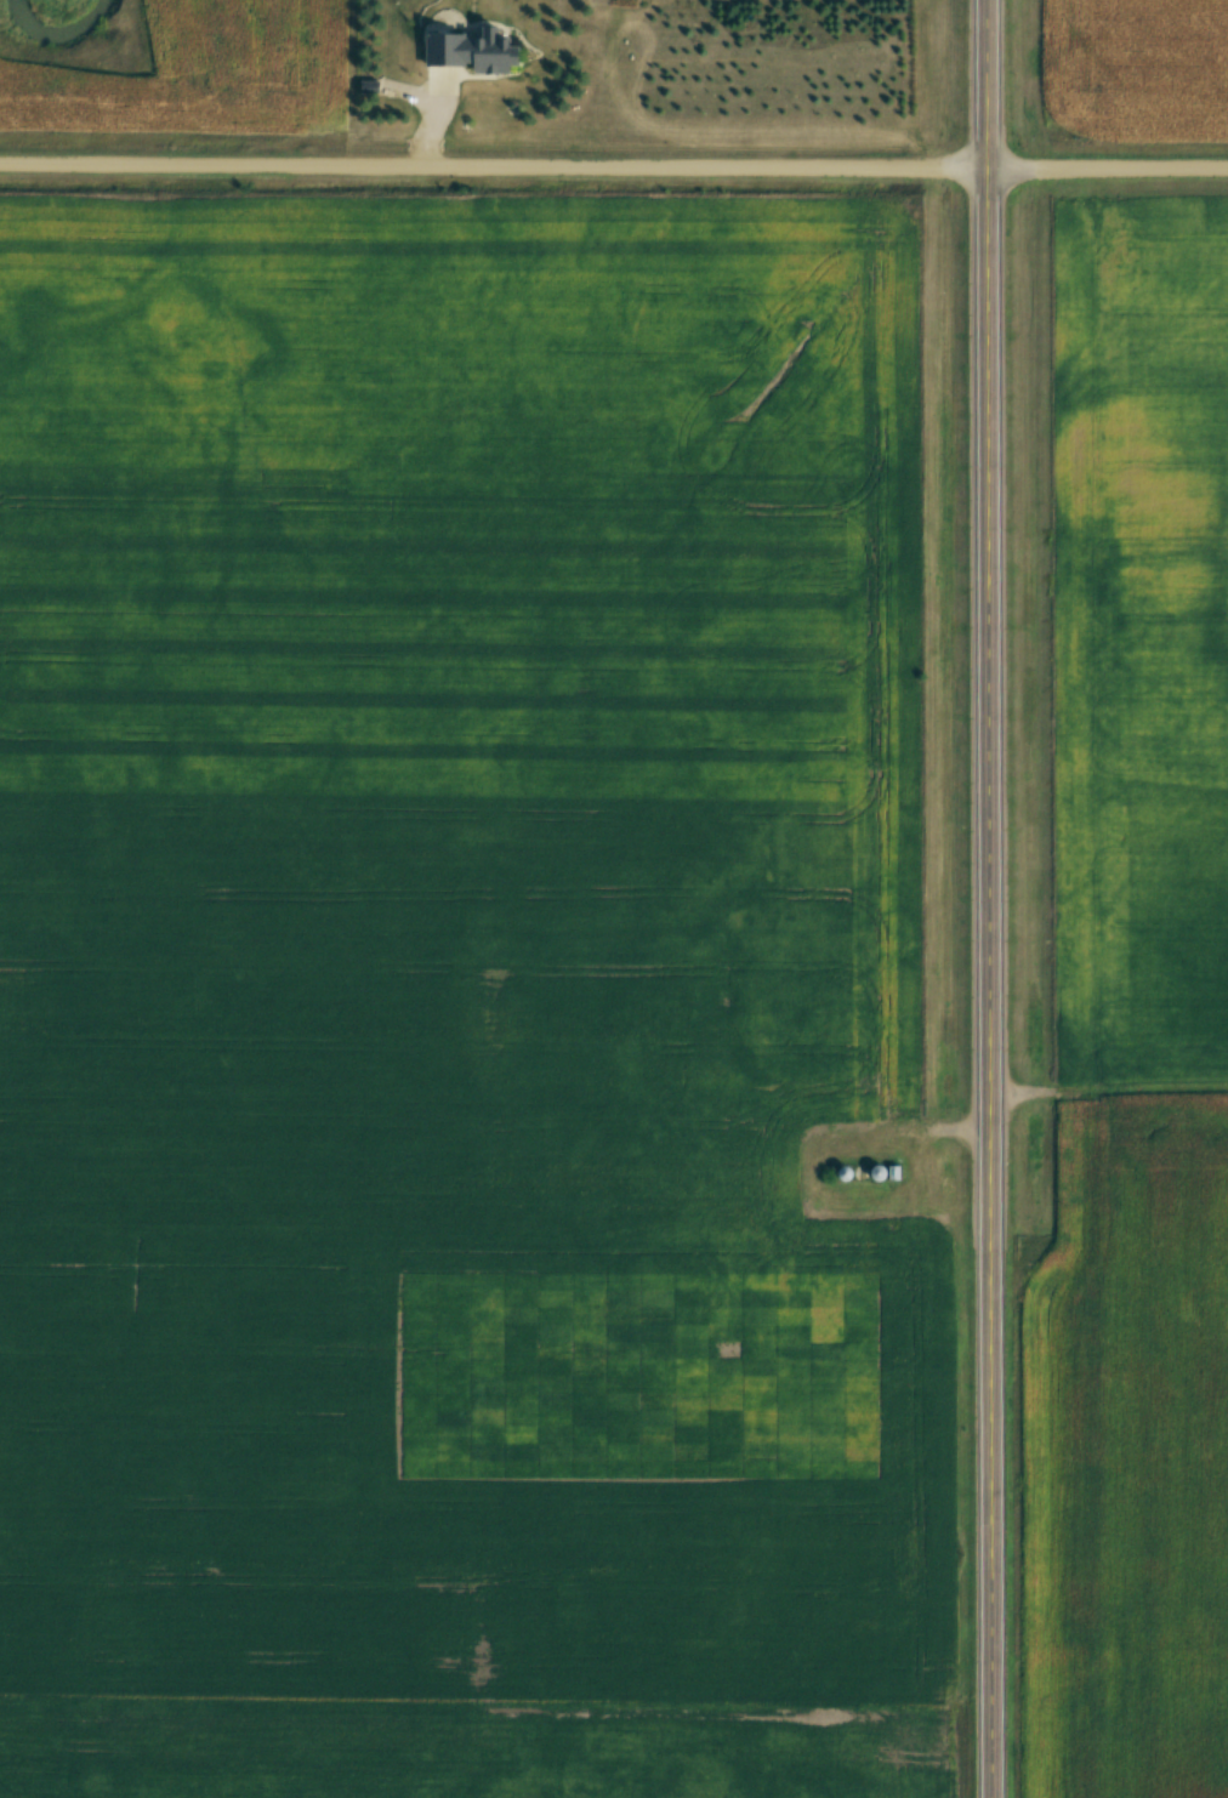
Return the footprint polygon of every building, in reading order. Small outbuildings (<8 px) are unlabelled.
[(856,1172),(847,1167),(842,1178),(851,1182),(856,1172)] [(871,1168),(872,1182),(901,1181),(901,1167),(871,1168)]
